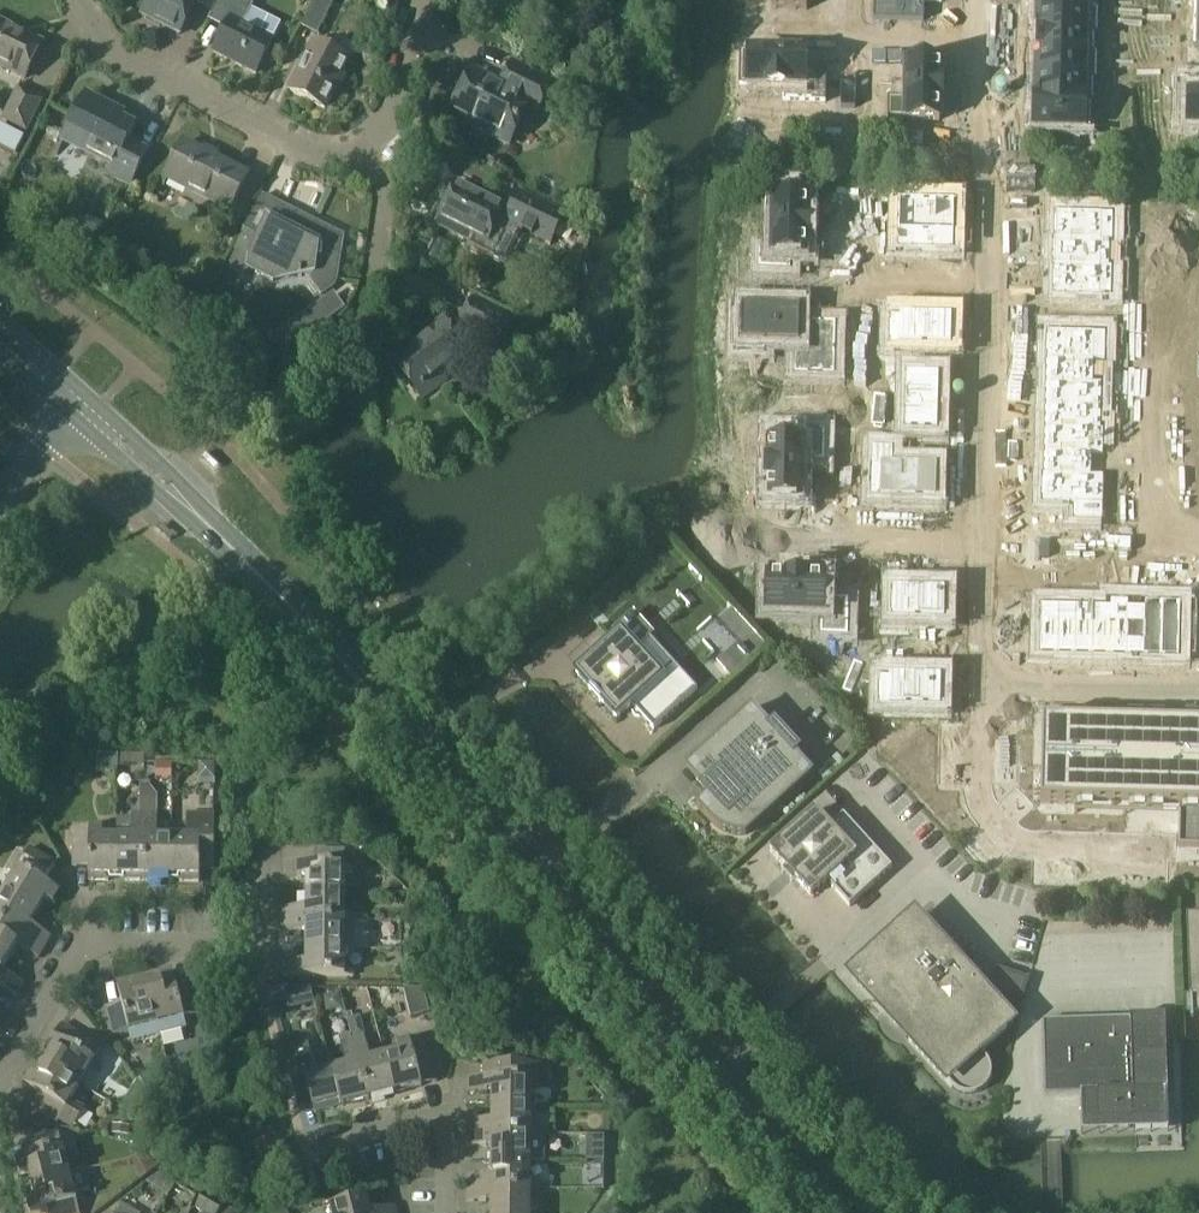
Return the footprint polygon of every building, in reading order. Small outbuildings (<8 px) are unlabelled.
[(216,0),(152,0),(143,18),(178,36),(194,3),(211,12),(216,0)] [(273,41),(242,26),(254,0),(221,0),(211,20),(226,27),(212,54),(255,75),(273,41)] [(336,0),(315,0),(301,29),(317,37),(336,0)] [(772,9),(807,10),(807,0),(772,0),(772,9)] [(874,18),(923,21),(924,2),(942,2),(942,0),(875,0),(874,18)] [(1037,8),(1098,9),(1098,0),(1037,0),(1037,7),(1037,8)] [(1037,8),(1037,31),(1095,33),(1097,33),(1098,9),(1037,8)] [(1126,19),(1125,33),(1134,33),(1135,20),(1126,19)] [(1188,62),(1198,62),(1198,20),(1195,20),(1194,46),(1188,46),(1188,62)] [(42,46),(0,25),(0,67),(25,80),(42,46)] [(1037,31),(1037,54),(1094,56),(1095,33),(1037,31)] [(1126,33),(1125,48),(1134,47),(1134,34),(1126,33)] [(325,110),(341,78),(356,49),(345,43),(338,57),(315,45),(290,93),(325,110)] [(741,51),(740,85),(767,86),(767,87),(783,87),(783,101),(826,102),(826,72),(806,71),(806,52),(741,51)] [(1037,54),(1036,77),(1093,79),(1093,80),(1096,80),(1097,56),(1094,56),(1037,54)] [(539,111),(553,83),(516,63),(504,86),(492,80),(489,86),(470,75),(453,110),(485,126),(482,132),(509,145),(520,123),(511,118),(520,102),(539,111)] [(889,98),(888,120),(940,121),(940,102),(941,102),(942,83),(941,83),(941,64),(907,63),(906,99),(889,98)] [(1124,66),(1124,79),(1133,79),(1134,66),(1124,66)] [(842,77),(841,107),(855,108),(856,77),(842,77)] [(1036,77),(1036,99),(1091,102),(1091,103),(1092,103),(1093,80),(1093,79),(1036,77)] [(1134,80),(1124,79),(1124,93),(1133,94),(1134,80)] [(1180,126),(1194,126),(1194,132),(1198,132),(1198,81),(1181,81),(1180,126)] [(26,129),(41,100),(20,89),(5,119),(26,129)] [(129,187),(146,153),(127,144),(134,129),(106,115),(110,109),(85,97),(61,144),(112,169),(108,177),(129,187)] [(1036,99),(1034,129),(1066,130),(1065,143),(1096,144),(1096,128),(1090,128),(1091,103),(1091,102),(1036,99)] [(26,135),(0,123),(0,148),(17,155),(26,135)] [(233,204),(246,178),(183,146),(165,179),(215,205),(219,197),(233,204)] [(470,169),(465,179),(481,187),(486,177),(470,169)] [(491,200),(458,183),(436,225),(473,243),(480,229),(492,235),(503,214),(524,224),(535,201),(499,183),(491,200)] [(336,279),(341,244),(326,236),(328,231),(263,198),(237,251),(250,258),(249,259),(274,282),(286,273),(312,277),(311,283),(321,296),(332,287),(336,279)] [(761,254),(760,269),(790,270),(791,256),(806,257),(806,238),(807,238),(808,219),(807,219),(807,200),(773,199),(772,254),(761,254)] [(1050,209),(1050,239),(1050,240),(1113,242),(1114,215),(1114,199),(1084,199),(1084,210),(1050,209)] [(898,202),(896,247),(954,249),(955,203),(937,203),(937,202),(918,201),(918,202),(898,202)] [(838,216),(838,246),(853,246),(854,216),(838,216)] [(1146,229),(1146,242),(1155,243),(1155,229),(1146,229)] [(1050,240),(1049,266),(1112,268),(1113,242),(1050,240)] [(1145,259),(1144,268),(1158,269),(1158,260),(1145,259)] [(1049,268),(1048,298),(1082,299),(1081,310),(1111,311),(1112,295),(1112,268),(1049,266),(1049,268)] [(333,296),(318,308),(328,321),(343,309),(333,296)] [(474,300),(461,326),(452,332),(442,319),(417,338),(414,333),(387,354),(420,398),(445,380),(442,376),(469,355),(490,341),(504,348),(518,322),(474,300)] [(1149,302),(1148,315),(1157,315),(1157,302),(1149,302)] [(738,307),(737,352),(765,353),(765,343),(795,344),(795,375),(834,376),(835,324),(799,323),(800,309),(738,307)] [(879,344),(879,360),(886,360),(886,361),(916,361),(916,347),(952,348),(953,317),(945,317),(945,316),(930,315),(930,316),(890,315),(889,345),(879,344)] [(1148,315),(1148,330),(1157,330),(1157,315),(1148,315)] [(1043,328),(1042,359),(1043,360),(1105,361),(1106,334),(1106,318),(1076,318),(1076,329),(1044,328),(1043,328)] [(1038,382),(1038,383),(1105,384),(1105,361),(1043,360),(1042,382),(1038,382)] [(886,361),(886,376),(905,376),(905,432),(938,433),(939,413),(940,413),(941,395),(940,395),(940,376),(915,375),(916,361),(886,361)] [(1142,362),(1142,371),(1156,372),(1156,363),(1142,362)] [(1038,383),(1038,406),(1104,407),(1105,384),(1038,383)] [(1142,394),(1142,408),(1151,408),(1151,397),(1151,394),(1142,394)] [(1038,406),(1037,429),(1104,430),(1104,407),(1038,406)] [(1142,408),(1141,422),(1150,422),(1151,408),(1142,408)] [(1037,429),(1037,453),(1040,453),(1103,454),(1104,430),(1037,429)] [(767,462),(767,480),(768,480),(767,499),(773,499),(773,506),(795,506),(795,500),(801,500),(802,462),(824,462),(824,432),(769,431),(768,462),(767,462)] [(1141,440),(1141,454),(1150,454),(1150,440),(1141,440)] [(871,446),(870,500),(937,501),(938,466),(894,465),(894,447),(871,446)] [(1040,471),(1039,475),(1104,476),(1104,475),(1103,475),(1103,454),(1040,453),(1040,471)] [(1141,454),(1140,468),(1149,469),(1150,454),(1141,454)] [(1039,475),(1039,507),(1073,507),(1072,518),(1103,519),(1103,503),(1104,476),(1039,475)] [(1140,478),(1140,492),(1149,492),(1149,478),(1140,478)] [(1047,574),(1047,585),(1059,585),(1059,574),(1047,574)] [(1059,574),(1059,585),(1070,586),(1070,574),(1059,574)] [(1082,575),(1081,585),(1093,586),(1093,575),(1082,575)] [(1093,575),(1093,586),(1105,586),(1105,575),(1093,575)] [(1116,575),(1116,586),(1128,587),(1128,576),(1116,575)] [(1128,576),(1128,587),(1139,587),(1140,576),(1128,576)] [(1151,576),(1151,588),(1162,587),(1162,577),(1151,576)] [(768,578),(767,612),(822,613),(821,635),(847,636),(848,600),(825,599),(825,579),(806,579),(806,578),(787,577),(787,578),(768,578)] [(1163,577),(1162,587),(1174,588),(1174,577),(1163,577)] [(880,617),(879,633),(909,634),(910,620),(946,621),(947,590),(939,589),(939,588),(923,588),(923,589),(892,588),(892,617),(880,617)] [(1039,638),(1038,654),(1039,654),(1039,660),(1057,661),(1058,599),(1040,598),(1040,604),(1039,604),(1039,613),(1039,620),(1039,638)] [(1058,599),(1057,661),(1074,661),(1075,605),(1076,599),(1058,599)] [(1075,605),(1074,661),(1091,661),(1091,655),(1093,599),(1076,599),(1075,605)] [(1091,655),(1091,661),(1109,662),(1109,656),(1110,600),(1093,599),(1091,655)] [(1109,656),(1109,662),(1126,662),(1127,600),(1110,600),(1109,656)] [(1127,600),(1126,662),(1143,663),(1145,601),(1127,600)] [(1145,601),(1143,663),(1161,663),(1162,601),(1145,601)] [(1162,601),(1161,663),(1178,663),(1178,658),(1179,658),(1180,640),(1194,640),(1195,609),(1181,609),(1181,607),(1181,602),(1162,601)] [(638,652),(620,633),(575,674),(616,719),(632,704),(655,730),(699,691),(652,639),(638,652)] [(739,643),(718,662),(732,677),(753,658),(739,643)] [(877,661),(876,677),(879,677),(878,707),(918,708),(918,709),(934,709),(934,708),(942,709),(942,677),(906,676),(907,662),(877,661)] [(775,734),(752,709),(697,758),(706,768),(695,778),(704,788),(702,789),(708,796),(696,806),(709,821),(712,824),(715,826),(718,828),(721,830),(724,832),(727,833),(731,834),(735,835),(738,835),(742,835),(745,835),(812,775),(794,756),(799,751),(780,730),(775,734)] [(1041,803),(1074,804),(1074,812),(1077,813),(1078,804),(1123,805),(1123,814),(1126,814),(1127,805),(1179,807),(1178,847),(1198,847),(1198,725),(1185,725),(1185,717),(1182,716),(1181,725),(1151,724),(1151,716),(1148,716),(1148,724),(1097,723),(1097,714),(1094,714),(1094,722),(1046,721),(1046,713),(1043,713),(1043,721),(1041,803)] [(118,754),(118,765),(131,765),(131,757),(131,753),(118,753),(118,754)] [(826,768),(818,775),(824,783),(832,775),(826,768)] [(143,877),(144,815),(144,786),(139,786),(138,815),(131,815),(131,819),(117,819),(116,838),(116,877),(143,877)] [(150,786),(144,786),(144,815),(143,877),(170,878),(171,839),(156,839),(157,794),(150,786)] [(829,827),(814,811),(770,852),(810,896),(826,882),(849,907),(892,868),(843,815),(829,827)] [(171,839),(170,878),(198,878),(200,815),(186,815),(185,839),(171,839)] [(116,877),(116,838),(102,838),(102,830),(71,830),(71,866),(88,866),(87,877),(116,877)] [(2,893),(35,912),(42,900),(52,905),(58,894),(41,884),(50,871),(55,862),(30,846),(24,855),(18,851),(7,870),(13,874),(12,875),(2,893)] [(305,879),(305,894),(343,895),(344,873),(355,873),(355,865),(344,865),(344,851),(314,851),(314,866),(297,866),(297,879),(305,879)] [(2,893),(0,892),(0,923),(43,948),(50,937),(28,924),(35,912),(2,893)] [(281,921),(343,922),(356,922),(362,922),(362,913),(343,913),(343,895),(305,894),(305,909),(281,908),(281,921)] [(1188,915),(1191,994),(1187,994),(1188,1010),(1198,1010),(1198,914),(1188,915)] [(362,922),(356,922),(343,922),(281,921),(281,934),(305,934),(305,949),(343,949),(355,950),(355,928),(362,928),(362,922)] [(955,972),(908,921),(855,969),(915,1034),(908,1040),(953,1089),(956,1091),(959,1093),(963,1095),(965,1095),(969,1095),(973,1095),(975,1094),(977,1094),(979,1093),(982,1091),(984,1089),(987,1086),(988,1085),(989,1083),(990,1079),(991,1077),(991,1075),(991,1073),(991,1071),(991,1070),(991,1068),(990,1066),(990,1064),(989,1062),(988,1060),(987,1058),(986,1057),(981,1052),(1013,1022),(961,966),(955,972)] [(43,948),(0,923),(0,955),(8,959),(15,946),(37,959),(43,948)] [(343,969),(343,949),(305,949),(305,963),(281,963),(281,976),(350,977),(351,969),(343,969)] [(8,959),(0,955),(0,988),(15,996),(22,985),(0,972),(8,959)] [(145,989),(155,1026),(158,1036),(187,1028),(184,1018),(196,1015),(189,987),(175,991),(171,974),(157,978),(160,986),(145,989)] [(128,985),(116,988),(120,1004),(105,1008),(113,1037),(130,1032),(132,1042),(158,1036),(155,1026),(145,989),(130,993),(128,985)] [(310,988),(299,988),(303,1004),(313,1001),(310,989),(310,988)] [(338,993),(324,997),(327,1010),(341,1007),(338,993)] [(1154,1109),(1156,1105),(1158,1101),(1159,1097),(1159,1092),(1167,1092),(1165,1018),(1043,1022),(1045,1095),(1097,1094),(1098,1127),(1135,1126),(1135,1118),(1139,1118),(1141,1117),(1143,1116),(1147,1114),(1151,1112),(1154,1109)] [(52,1037),(45,1048),(53,1053),(45,1066),(78,1085),(89,1065),(96,1070),(100,1064),(93,1059),(101,1048),(61,1023),(52,1038),(52,1037)] [(367,1101),(351,1040),(350,1035),(338,1038),(345,1066),(331,1069),(340,1107),(367,1101)] [(384,1056),(394,1094),(437,1083),(424,1035),(396,1042),(399,1052),(384,1056)] [(394,1094),(384,1056),(370,1060),(364,1037),(351,1040),(367,1101),(394,1094)] [(308,1044),(283,1051),(288,1072),(287,1072),(297,1110),(311,1107),(313,1115),(340,1107),(331,1069),(325,1046),(310,1050),(308,1044)] [(491,1107),(530,1107),(530,1079),(541,1079),(541,1064),(483,1064),(483,1079),(468,1079),(468,1093),(492,1093),(491,1107)] [(69,1100),(78,1085),(45,1066),(37,1079),(29,1075),(23,1086),(38,1095),(30,1108),(55,1123),(57,1119),(70,1127),(82,1108),(69,1100)] [(156,1075),(140,1081),(148,1091),(160,1087),(156,1075)] [(128,1099),(120,1109),(132,1116),(138,1105),(128,1099)] [(530,1135),(530,1107),(491,1107),(491,1121),(467,1121),(467,1134),(530,1135)] [(130,1137),(131,1127),(113,1125),(113,1135),(130,1137)] [(29,1185),(67,1175),(60,1149),(56,1131),(28,1138),(33,1155),(15,1160),(18,1172),(25,1171),(29,1185)] [(530,1162),(530,1135),(467,1134),(467,1147),(491,1147),(491,1162),(530,1162)] [(148,1153),(139,1156),(148,1174),(155,1168),(148,1153)] [(529,1189),(530,1162),(491,1162),(491,1177),(467,1177),(467,1189),(529,1189)] [(29,1185),(32,1200),(25,1201),(29,1212),(35,1212),(75,1202),(75,1201),(90,1196),(83,1171),(67,1175),(29,1185)] [(529,1189),(467,1189),(467,1202),(491,1202),(491,1212),(529,1212),(529,1189)] [(225,1207),(205,1195),(197,1209),(205,1212),(221,1212),(225,1207)] [(394,1207),(371,1212),(367,1198),(330,1208),(331,1212),(396,1212),(394,1207)]
